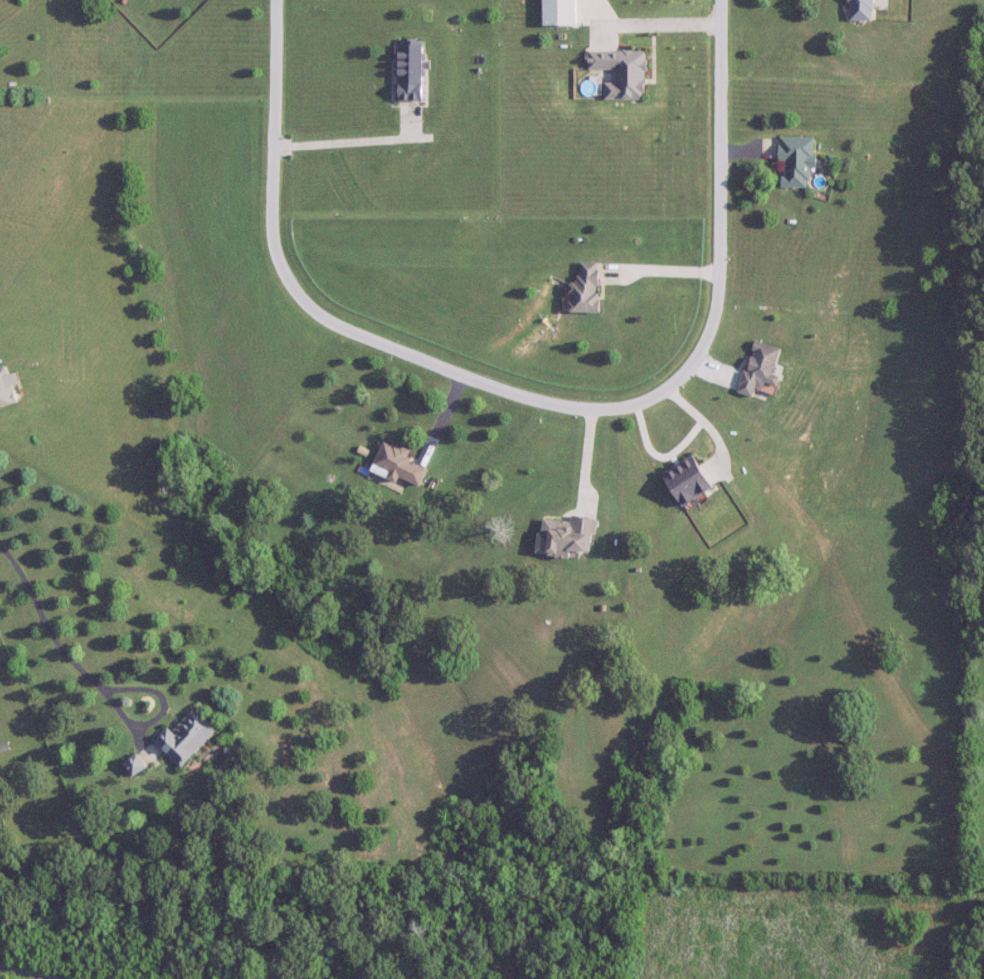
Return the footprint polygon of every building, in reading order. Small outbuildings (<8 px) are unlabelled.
[(872,21),(873,0),(849,0),(849,21),(872,21)] [(396,101),(422,101),(422,45),(396,45),(396,101)] [(605,99),(646,100),(646,51),(588,50),(587,70),(613,70),(613,80),(606,80),(605,99)] [(814,170),(814,138),(781,138),(780,188),(809,189),(809,170),(814,170)] [(569,312),(596,312),(596,264),(580,264),(580,284),(569,284),(569,312)] [(739,394),(752,398),(754,389),(775,394),(779,377),(773,376),(780,349),(752,342),(739,394)] [(420,489),(428,469),(406,460),(410,451),(383,441),(371,470),(420,489)] [(680,508),(711,487),(691,456),(660,476),(680,508)] [(593,519),(539,518),(538,555),(592,556),(593,519)] [(180,768),(216,732),(193,710),(171,732),(168,728),(154,743),(180,768)] [(123,764),(132,778),(146,769),(137,755),(123,764)]
